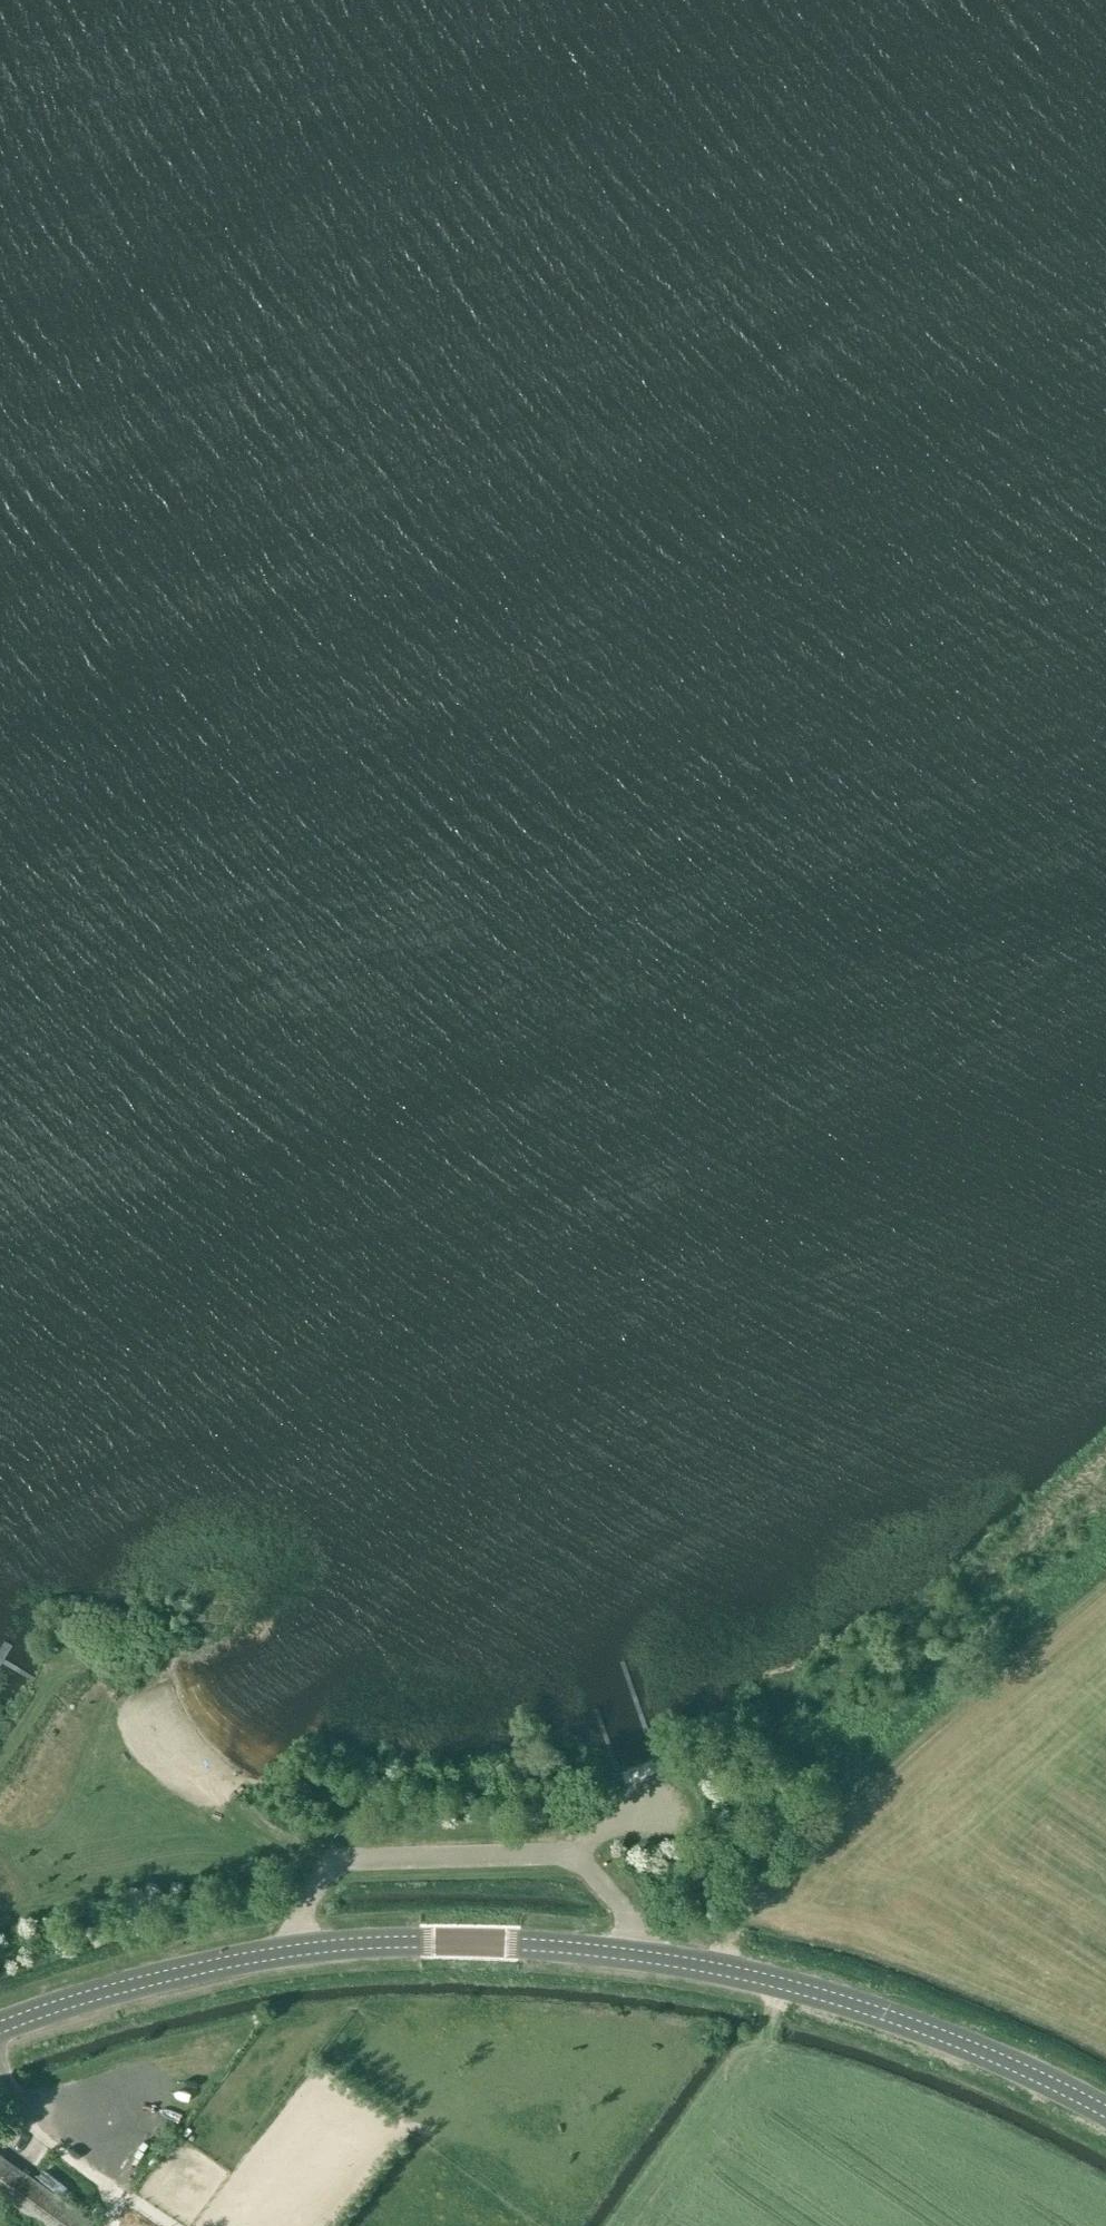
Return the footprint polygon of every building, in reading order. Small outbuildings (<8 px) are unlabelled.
[(37,2225),(91,2225),(94,2222),(0,2156),(0,2199),(37,2225)]
